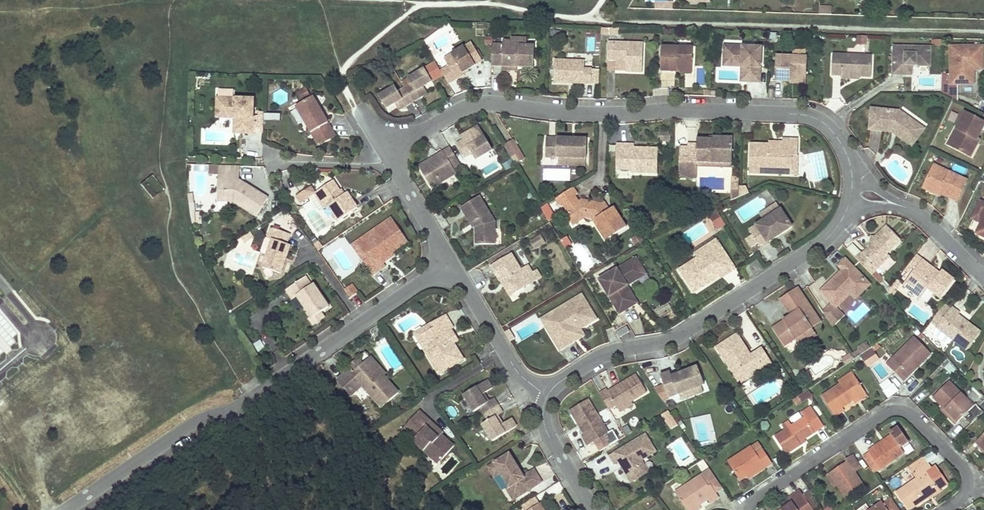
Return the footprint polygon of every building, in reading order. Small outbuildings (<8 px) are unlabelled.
[(530,40),(512,38),(512,42),(521,43),(520,47),(529,49),(530,40)] [(503,46),(493,45),(492,65),(503,67),(517,68),(533,69),(535,49),(529,49),(520,47),(521,43),(512,42),(504,41),(503,46)] [(643,43),(608,41),(607,58),(615,58),(626,59),(626,70),(641,70),(643,43)] [(449,64),(440,69),(449,84),(470,72),(469,69),(482,61),(471,43),(446,58),(449,64)] [(761,47),(723,46),(723,62),(741,62),(741,66),(748,66),(747,82),(760,82),(761,67),(761,47)] [(932,48),(895,46),(894,75),(911,76),(912,67),(932,67),(932,48)] [(693,48),(664,47),(664,73),(678,74),(678,68),(692,69),(693,48)] [(954,47),(953,85),(970,86),(970,65),(983,66),(983,63),(983,48),(954,47)] [(872,57),(833,55),(832,76),(871,78),(872,57)] [(807,57),(777,56),(776,74),(776,83),(789,83),(789,79),(807,80),(807,57)] [(626,70),(626,59),(615,58),(615,69),(626,70)] [(585,61),(555,61),(555,60),(554,82),(591,84),(591,70),(585,70),(585,61)] [(413,82),(404,86),(413,100),(426,92),(423,86),(431,81),(424,68),(410,76),(413,82)] [(396,103),(399,108),(413,100),(404,86),(398,91),(395,86),(380,95),(387,107),(396,103)] [(295,92),(298,101),(310,96),(306,88),(295,92)] [(254,98),(216,97),(215,111),(235,112),(234,117),(241,117),(241,133),(253,133),(253,132),(262,132),(263,117),(253,117),(254,98)] [(329,124),(313,97),(296,107),(319,145),(336,135),(329,124)] [(901,113),(872,109),(869,130),(891,133),(904,144),(918,127),(901,113)] [(964,116),(954,139),(959,142),(955,150),(973,158),(981,141),(979,140),(983,132),(983,129),(983,125),(983,124),(964,116)] [(464,139),(457,144),(465,158),(472,153),(476,159),(493,150),(478,125),(461,134),(464,139)] [(909,149),(924,133),(918,127),(904,144),(909,149)] [(588,139),(548,137),(547,158),(560,158),(573,159),(586,160),(587,160),(588,139)] [(689,149),(681,149),(680,179),(698,180),(698,167),(698,163),(734,164),(735,139),(699,138),(698,145),(689,144),(689,149)] [(772,146),(751,144),(750,171),(767,172),(767,166),(790,167),(791,156),(797,156),(798,140),(784,139),(784,141),(784,146),(772,146)] [(959,142),(954,139),(950,147),(955,150),(959,142)] [(503,145),(515,165),(524,159),(512,140),(503,145)] [(636,145),(618,145),(617,170),(629,170),(633,172),(658,174),(659,150),(636,148),(636,145)] [(451,166),(458,162),(449,147),(418,166),(431,187),(454,173),(451,166)] [(767,172),(797,174),(797,156),(791,156),(790,167),(767,166),(767,172)] [(586,167),(586,160),(573,159),(560,158),(559,166),(586,167)] [(239,181),(239,166),(217,165),(217,180),(223,180),(223,197),(233,197),(233,202),(257,216),(267,198),(239,181)] [(945,178),(947,173),(937,168),(935,174),(945,178)] [(945,178),(935,174),(926,192),(943,200),(944,196),(949,198),(959,202),(968,183),(947,173),(945,178)] [(740,197),(740,186),(740,177),(733,177),(732,200),(740,197)] [(217,180),(217,199),(233,202),(233,197),(223,197),(223,180),(217,180)] [(342,195),(333,180),(316,191),(325,205),(326,206),(337,221),(358,208),(347,192),(342,195)] [(740,197),(753,191),(748,185),(740,186),(740,197)] [(309,196),(315,192),(311,186),(296,196),(300,202),(309,196)] [(580,193),(576,186),(557,198),(561,204),(565,203),(568,210),(566,211),(574,225),(585,218),(592,220),(605,241),(626,227),(615,209),(613,210),(609,212),(605,205),(583,199),(581,202),(577,195),(580,193)] [(315,192),(309,196),(319,211),(326,206),(325,205),(316,191),(315,192)] [(495,224),(480,197),(461,208),(473,228),(476,227),(476,244),(496,244),(495,224)] [(191,226),(201,225),(199,203),(189,203),(191,226)] [(764,220),(780,210),(777,203),(760,214),(764,220)] [(983,223),(983,204),(975,220),(983,225),(983,223)] [(548,205),(541,209),(548,222),(555,218),(548,205)] [(792,227),(780,210),(764,220),(749,229),(753,234),(746,239),(752,247),(758,242),(761,247),(792,227)] [(718,213),(710,217),(717,231),(725,227),(718,213)] [(363,261),(373,276),(386,268),(382,263),(380,259),(391,252),(407,241),(391,218),(376,229),(380,234),(362,247),(369,258),(363,261)] [(291,234),(271,227),(268,236),(272,238),(262,266),(281,273),(291,245),(287,243),(291,234)] [(862,252),(855,259),(873,277),(893,257),(891,254),(903,242),(888,228),(876,239),(879,241),(864,255),(862,252)] [(376,229),(352,245),(363,261),(369,258),(362,247),(380,234),(376,229)] [(250,231),(241,238),(245,245),(255,239),(250,231)] [(543,237),(532,244),(536,250),(546,244),(543,237)] [(563,248),(571,246),(568,237),(560,239),(563,248)] [(719,237),(700,248),(704,254),(716,247),(724,255),(729,252),(719,237)] [(704,254),(683,268),(698,290),(736,266),(729,252),(724,255),(716,247),(704,254)] [(382,263),(396,253),(391,252),(380,259),(382,263)] [(512,255),(492,267),(501,281),(506,278),(515,295),(530,285),(512,255)] [(647,274),(638,257),(633,260),(639,269),(637,271),(640,278),(647,274)] [(916,257),(908,266),(914,271),(921,262),(916,257)] [(639,269),(633,260),(601,279),(621,311),(634,304),(624,287),(629,284),(640,278),(637,271),(639,269)] [(844,272),(823,293),(835,306),(824,313),(834,328),(847,318),(840,311),(836,307),(849,294),(856,301),(872,285),(848,261),(840,267),(844,272)] [(927,266),(921,262),(914,271),(909,278),(904,284),(907,287),(920,297),(922,298),(927,292),(928,290),(940,298),(953,281),(942,271),(939,275),(927,266)] [(521,270),(530,285),(537,281),(528,266),(521,270)] [(506,278),(501,281),(510,298),(515,295),(506,278)] [(304,279),(288,289),(293,298),(298,295),(313,318),(321,313),(329,308),(313,284),(309,286),(304,279)] [(344,290),(350,299),(358,293),(352,284),(344,290)] [(624,287),(634,304),(639,301),(629,284),(624,287)] [(899,287),(895,284),(888,294),(892,298),(896,293),(895,292),(899,287)] [(787,346),(823,324),(803,292),(785,303),(794,318),(776,330),(787,346)] [(848,304),(851,307),(856,301),(849,294),(836,307),(840,311),(848,304)] [(597,319),(583,295),(566,304),(570,311),(550,322),(556,334),(551,336),(559,351),(573,343),(570,336),(581,329),(597,319)] [(570,311),(566,304),(541,319),(551,336),(556,334),(550,322),(570,311)] [(961,314),(953,308),(952,310),(945,305),(936,318),(942,323),(937,329),(968,352),(982,334),(959,317),(961,314)] [(314,324),(324,318),(321,313),(313,318),(311,319),(314,324)] [(441,316),(427,324),(426,324),(429,328),(421,334),(433,352),(428,355),(438,373),(460,359),(449,342),(441,331),(448,327),(441,316)] [(426,324),(413,333),(428,355),(433,352),(421,334),(429,328),(426,324)] [(441,331),(449,342),(456,338),(448,327),(441,331)] [(628,328),(617,334),(620,337),(630,331),(628,328)] [(509,329),(505,332),(511,341),(515,338),(509,329)] [(570,336),(573,343),(584,336),(581,329),(570,336)] [(741,334),(718,348),(742,386),(754,379),(754,369),(762,364),(772,368),(775,366),(764,349),(754,356),(747,360),(743,354),(750,350),(741,334)] [(920,336),(891,364),(906,381),(936,353),(920,336)] [(858,351),(851,356),(854,360),(860,356),(871,349),(866,342),(859,348),(858,351)] [(883,359),(874,346),(871,349),(860,356),(869,369),(883,359)] [(750,350),(743,354),(747,360),(754,356),(750,350)] [(365,351),(351,364),(353,367),(356,371),(368,361),(381,376),(383,375),(385,373),(365,351)] [(850,354),(842,359),(846,365),(854,360),(851,356),(850,354)] [(353,367),(338,380),(350,394),(361,385),(381,406),(398,391),(383,375),(381,376),(368,361),(356,371),(353,367)] [(754,369),(754,379),(772,368),(762,364),(754,369)] [(673,373),(663,376),(666,383),(654,387),(663,401),(681,395),(703,388),(706,387),(699,368),(674,376),(673,373)] [(857,375),(853,370),(842,377),(846,382),(857,375)] [(846,382),(825,395),(839,417),(848,411),(845,406),(856,399),(867,392),(857,375),(846,382)] [(606,389),(599,393),(608,409),(615,405),(617,408),(631,400),(644,392),(634,376),(608,392),(606,389)] [(492,384),(487,377),(463,392),(474,408),(481,405),(486,413),(500,404),(495,396),(490,399),(483,390),(492,384)] [(888,379),(880,384),(888,395),(897,389),(893,382),(891,383),(888,379)] [(952,379),(933,397),(946,410),(957,421),(963,416),(969,424),(983,410),(983,406),(980,401),(977,404),(952,379)] [(684,402),(706,394),(703,388),(681,395),(684,402)] [(360,389),(355,395),(363,401),(368,394),(360,389)] [(803,404),(813,398),(808,390),(800,395),(799,396),(803,404)] [(867,392),(856,399),(859,404),(870,397),(867,392)] [(611,431),(591,396),(571,408),(585,434),(582,436),(588,446),(595,441),(600,450),(619,439),(614,430),(611,431)] [(617,408),(621,411),(635,404),(631,400),(617,408)] [(500,404),(486,413),(489,418),(482,422),(492,437),(516,422),(512,416),(503,420),(498,412),(503,409),(500,404)] [(788,432),(779,438),(790,455),(804,446),(801,443),(826,428),(812,408),(804,413),(808,419),(797,427),(793,420),(785,426),(788,432)] [(444,433),(419,410),(410,418),(422,430),(425,427),(438,439),(442,435),(444,433)] [(953,425),(957,421),(946,410),(942,414),(953,425)] [(678,425),(669,412),(663,416),(672,429),(678,425)] [(410,418),(400,429),(437,463),(454,446),(442,435),(438,439),(425,427),(422,430),(410,418)] [(632,430),(628,424),(622,427),(625,434),(632,430)] [(891,436),(867,451),(868,452),(879,468),(881,471),(905,456),(900,449),(909,442),(899,428),(890,434),(891,436)] [(616,452),(609,457),(615,467),(618,465),(631,486),(651,474),(644,462),(650,458),(658,454),(652,445),(649,440),(646,434),(638,439),(630,444),(616,452)] [(979,442),(975,446),(983,454),(983,447),(979,442)] [(754,447),(732,461),(745,480),(765,467),(767,469),(775,464),(766,449),(758,454),(754,447)] [(868,452),(866,455),(878,471),(879,468),(868,452)] [(508,453),(487,466),(493,476),(502,470),(511,484),(517,481),(523,490),(540,479),(532,466),(520,473),(508,453)] [(847,465),(830,476),(838,488),(846,501),(864,489),(854,475),(862,470),(853,456),(844,461),(847,465)] [(925,457),(909,467),(918,481),(899,492),(909,509),(915,506),(940,490),(928,471),(933,468),(925,457)] [(676,493),(687,509),(691,509),(700,504),(708,499),(711,504),(720,499),(717,494),(723,490),(711,471),(676,493)] [(838,488),(830,476),(829,476),(837,488),(838,488)] [(507,487),(513,496),(523,490),(517,481),(511,484),(507,487)] [(783,509),(817,509),(821,508),(808,490),(802,494),(800,491),(788,499),(787,500),(790,506),(783,509)] [(538,504),(535,499),(520,508),(522,509),(529,509),(538,504)] [(884,504),(888,509),(900,509),(892,499),(884,504)] [(884,504),(882,502),(870,509),(888,509),(884,504)]
